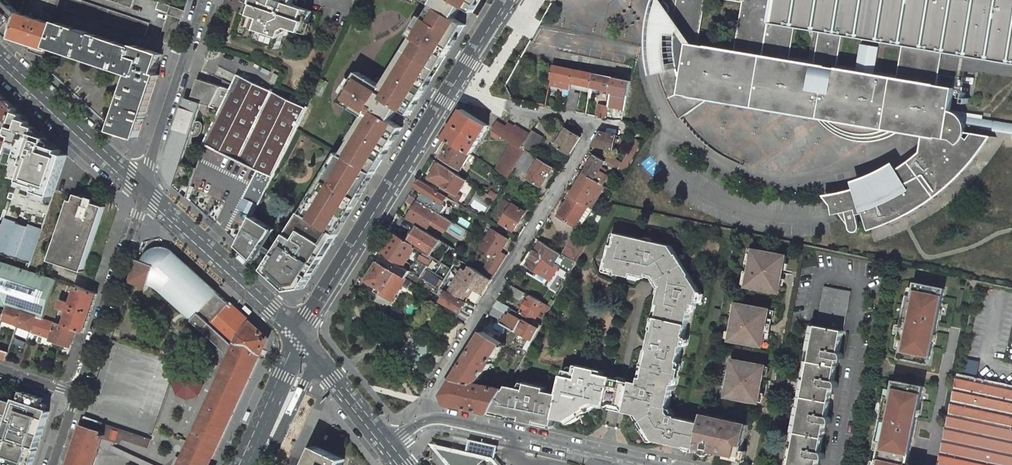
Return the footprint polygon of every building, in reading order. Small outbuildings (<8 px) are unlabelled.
[(13,38),(21,13),(7,0),(0,0),(0,26),(13,38)] [(82,0),(68,0),(66,4),(65,8),(145,36),(150,23),(82,0)] [(134,0),(107,0),(132,8),(134,0)] [(278,49),(284,31),(289,29),(302,33),(303,30),(306,22),(309,23),(313,12),(292,5),(293,0),(245,0),(245,1),(254,4),(251,13),(250,15),(257,17),(254,28),(250,27),(247,39),(278,49)] [(441,66),(440,65),(456,40),(465,25),(472,13),(481,0),(424,0),(423,2),(426,4),(435,8),(428,20),(424,18),(417,29),(415,27),(410,36),(415,40),(394,74),(397,76),(387,91),(384,89),(363,75),(355,89),(357,90),(355,93),(353,92),(345,105),(365,119),(368,120),(358,135),(356,133),(351,141),(353,143),(345,156),(372,172),(380,159),(382,161),(402,128),(410,116),(441,66)] [(958,146),(960,145),(961,144),(962,143),(963,142),(964,141),(965,140),(966,139),(966,138),(967,135),(968,132),(968,128),(967,126),(967,124),(968,114),(955,90),(938,87),(944,51),(769,19),(772,0),(664,0),(664,2),(663,2),(660,2),(658,3),(657,5),(656,7),(656,8),(656,10),(656,11),(657,12),(658,14),(660,16),(662,16),(665,16),(667,15),(675,27),(657,40),(657,44),(657,52),(658,60),(660,70),(661,75),(663,83),(664,87),(667,92),(673,105),(677,113),(680,118),(708,99),(819,118),(823,123),(829,128),(833,131),(837,134),(842,136),(848,139),(854,141),(857,141),(863,142),(868,142),(875,141),(879,141),(884,140),(890,137),(897,134),(900,132),(924,136),(947,140),(944,154),(947,157),(954,149),(954,148),(955,147),(957,146),(958,146)] [(944,51),(1011,63),(1011,0),(772,0),(769,19),(944,51)] [(56,14),(62,16),(65,8),(66,4),(60,2),(56,14)] [(169,13),(171,6),(159,2),(157,9),(169,13)] [(169,14),(182,19),(184,10),(171,6),(169,13),(169,14)] [(656,11),(657,40),(675,27),(667,15),(665,16),(662,16),(660,16),(658,14),(657,12),(656,11)] [(59,25),(21,13),(13,38),(31,44),(28,52),(48,59),(53,46),(59,25)] [(172,45),(182,19),(169,14),(160,41),(172,45)] [(136,48),(60,23),(59,25),(53,46),(134,73),(115,131),(138,139),(159,75),(156,74),(163,54),(137,45),(136,48)] [(573,69),(554,65),(552,78),(571,82),(573,69)] [(593,73),(573,69),(571,82),(591,86),(593,73)] [(198,79),(211,83),(213,78),(210,77),(211,75),(201,71),(198,79)] [(613,77),(593,73),(591,86),(610,90),(611,84),(613,77)] [(238,75),(231,89),(221,109),(204,143),(258,170),(239,208),(254,215),(266,191),(297,128),(307,109),(272,92),(238,75)] [(186,99),(176,131),(180,133),(190,136),(191,137),(192,135),(194,136),(196,136),(199,136),(201,135),(202,134),(202,133),(204,130),(204,128),(203,124),(203,123),(202,122),(201,122),(199,121),(196,122),(202,104),(221,109),(231,89),(211,83),(198,79),(191,101),(186,99)] [(321,80),(314,94),(320,97),(327,83),(321,80)] [(628,87),(611,84),(610,90),(609,97),(626,100),(628,87)] [(577,93),(569,92),(566,109),(574,111),(577,93)] [(0,94),(0,130),(8,134),(17,109),(0,94)] [(607,107),(598,105),(597,116),(606,117),(607,107)] [(1,224),(0,226),(0,261),(28,271),(67,155),(17,109),(8,134),(5,143),(3,151),(0,158),(0,223),(1,224)] [(489,126),(463,110),(445,138),(452,143),(471,154),(489,126)] [(984,120),(985,116),(968,114),(967,124),(967,126),(968,128),(1011,135),(1011,125),(984,120)] [(530,135),(516,126),(515,128),(509,124),(506,128),(498,122),(493,129),(514,142),(522,147),(530,135)] [(581,137),(567,128),(556,145),(571,153),(581,137)] [(543,137),(533,130),(530,135),(522,147),(526,149),(533,154),(543,137)] [(165,172),(166,174),(168,178),(169,180),(171,182),(188,198),(195,204),(194,191),(190,191),(197,168),(183,162),(191,137),(190,136),(180,133),(176,131),(166,161),(165,163),(165,166),(165,168),(165,172)] [(617,135),(601,132),(594,145),(614,149),(617,135)] [(985,148),(992,137),(974,134),(969,140),(966,138),(966,139),(965,140),(964,141),(963,142),(962,143),(961,144),(960,145),(958,146),(957,146),(955,147),(954,148),(954,149),(947,157),(944,154),(947,140),(924,136),(922,152),(913,160),(909,163),(891,174),(886,177),(880,180),(873,183),(868,185),(846,192),(839,193),(826,196),(839,214),(848,212),(858,209),(859,215),(865,213),(870,230),(882,226),(888,224),(903,217),(914,211),(921,207),(931,201),(943,192),(949,187),(962,175),(968,168),(980,154),(985,148)] [(644,141),(637,139),(623,164),(609,156),(606,161),(626,174),(644,141)] [(522,147),(514,142),(496,170),(509,177),(516,165),(526,149),(522,147)] [(471,154),(452,143),(439,163),(458,175),(471,154)] [(533,154),(526,149),(516,165),(531,174),(529,177),(542,185),(554,167),(533,154)] [(345,156),(338,152),(330,165),(331,166),(327,172),(326,171),(313,193),(314,194),(310,199),(309,199),(301,213),(337,235),(375,173),(372,172),(345,156)] [(606,161),(596,155),(585,173),(600,182),(605,173),(600,170),(606,161)] [(458,175),(439,163),(431,178),(447,188),(444,194),(449,197),(457,202),(461,195),(458,194),(467,180),(458,175)] [(600,182),(585,173),(571,195),(588,206),(592,208),(605,186),(600,182)] [(444,194),(420,179),(415,187),(428,195),(424,201),(443,212),(447,206),(444,204),(449,197),(444,194)] [(76,196),(72,195),(50,260),(83,272),(105,207),(95,203),(96,199),(89,197),(89,198),(77,194),(76,196)] [(439,213),(410,194),(406,201),(415,207),(409,217),(428,229),(439,213)] [(588,206),(571,195),(558,217),(575,227),(588,206)] [(526,212),(513,204),(501,223),(514,231),(526,212)] [(859,215),(858,209),(848,212),(839,214),(851,230),(852,231),(854,232),(855,232),(857,232),(859,232),(860,230),(861,229),(861,227),(859,215)] [(318,266),(313,263),(321,251),(325,254),(337,235),(301,213),(266,269),(289,290),(304,288),(318,266)] [(239,245),(255,259),(274,229),(254,216),(239,245)] [(462,253),(415,224),(405,240),(452,269),(459,258),(462,253)] [(509,239),(493,229),(481,247),(493,255),(481,273),(490,278),(492,280),(507,256),(500,251),(509,239)] [(657,274),(665,284),(663,293),(660,293),(658,303),(663,304),(659,318),(688,324),(692,311),(695,311),(700,289),(672,245),(653,241),(651,243),(644,241),(645,239),(616,232),(608,267),(618,269),(617,273),(632,276),(633,273),(648,275),(648,272),(657,274)] [(405,240),(394,233),(382,254),(383,255),(429,283),(439,289),(441,287),(452,269),(405,240)] [(586,245),(573,237),(563,255),(576,263),(586,245)] [(561,253),(541,241),(527,264),(551,280),(559,266),(554,263),(561,253)] [(760,288),(781,292),(788,256),(767,252),(755,250),(748,286),(760,288)] [(204,331),(208,327),(228,346),(229,346),(230,346),(232,347),(233,346),(234,346),(234,345),(235,346),(231,357),(217,385),(180,464),(209,464),(216,451),(268,338),(186,264),(185,265),(173,254),(170,252),(167,251),(165,251),(162,251),(159,252),(156,253),(153,255),(151,257),(149,260),(148,263),(137,259),(130,281),(148,287),(149,284),(155,287),(161,291),(204,331)] [(313,263),(318,266),(325,254),(321,251),(313,263)] [(237,258),(244,264),(247,261),(240,255),(237,258)] [(429,283),(383,255),(379,261),(405,277),(425,289),(429,283)] [(0,261),(0,304),(5,306),(4,309),(7,310),(8,307),(22,312),(37,316),(43,319),(45,314),(56,280),(28,271),(0,261)] [(405,277),(379,261),(367,280),(377,286),(374,291),(379,294),(378,295),(390,302),(405,277)] [(480,272),(471,266),(468,272),(464,269),(449,292),(450,293),(464,301),(472,287),(481,292),(490,278),(481,273),(480,272)] [(936,332),(944,288),(915,282),(913,296),(909,295),(900,339),(904,340),(900,357),(929,364),(934,342),(933,342),(931,341),(933,332),(936,332)] [(525,292),(512,286),(508,293),(520,300),(525,292)] [(838,360),(841,359),(842,354),(840,352),(844,330),(851,291),(824,286),(791,464),(818,464),(819,459),(823,459),(823,454),(823,452),(821,451),(826,423),(829,423),(830,420),(830,416),(828,415),(833,387),(836,387),(837,383),(834,380),(838,360)] [(97,294),(77,287),(73,299),(72,303),(66,301),(63,300),(60,308),(69,311),(66,321),(64,325),(77,330),(84,332),(97,294)] [(449,292),(447,291),(441,302),(461,313),(466,302),(464,301),(450,293),(449,292)] [(542,302),(530,295),(521,313),(527,317),(534,321),(542,308),(539,307),(542,302)] [(461,313),(441,302),(437,308),(457,319),(461,313)] [(750,343),(764,346),(771,309),(757,307),(738,303),(731,339),(750,343)] [(253,312),(246,305),(243,308),(250,315),(253,312)] [(22,312),(8,307),(7,310),(5,316),(4,320),(18,325),(22,312)] [(719,318),(721,310),(714,308),(712,317),(719,318)] [(534,321),(527,317),(521,313),(513,309),(509,317),(507,316),(503,324),(518,333),(533,341),(542,325),(534,321)] [(37,316),(22,312),(18,325),(28,328),(33,329),(37,316)] [(57,318),(45,314),(43,319),(55,322),(57,318)] [(32,332),(72,345),(77,330),(64,325),(57,323),(55,322),(43,319),(37,316),(33,329),(32,332)] [(641,422),(645,428),(648,427),(656,439),(684,446),(688,444),(696,446),(697,446),(701,422),(671,416),(668,411),(688,324),(659,318),(657,329),(654,328),(649,350),(652,350),(645,379),(642,378),(641,383),(598,373),(599,369),(577,364),(575,371),(566,369),(560,394),(546,391),(547,387),(522,381),(521,388),(508,385),(506,389),(492,413),(523,420),(550,426),(552,427),(554,416),(567,419),(581,411),(582,414),(589,410),(587,406),(593,402),(641,412),(645,420),(641,422)] [(208,327),(204,331),(226,351),(227,352),(228,354),(229,355),(231,357),(235,346),(234,345),(234,346),(233,346),(232,347),(230,346),(229,346),(228,346),(208,327)] [(33,329),(28,328),(21,349),(20,349),(15,363),(21,364),(32,332),(33,329)] [(484,332),(454,378),(473,382),(477,380),(483,372),(485,367),(487,369),(492,363),(489,361),(502,342),(484,332)] [(6,360),(9,352),(0,349),(0,358),(6,360)] [(740,399),(760,402),(767,366),(746,362),(734,360),(728,396),(740,399)] [(198,373),(188,369),(178,373),(173,383),(177,394),(187,398),(198,394),(203,384),(198,373)] [(1005,384),(959,375),(957,375),(952,399),(938,464),(1011,464),(1011,386),(1005,384)] [(448,404),(492,413),(506,389),(476,382),(473,382),(454,378),(444,394),(448,404)] [(878,464),(911,464),(908,464),(918,417),(916,416),(917,407),(919,408),(924,386),(895,380),(892,397),(888,397),(879,440),(883,441),(878,464)] [(36,452),(37,451),(35,450),(36,448),(37,448),(50,412),(40,408),(43,398),(23,391),(19,401),(15,400),(15,403),(8,401),(0,422),(0,423),(0,437),(3,438),(8,439),(7,442),(36,452)] [(730,453),(742,455),(749,424),(736,421),(703,414),(701,422),(697,446),(730,453)] [(144,436),(117,427),(106,424),(96,421),(85,417),(69,464),(94,464),(99,451),(100,446),(103,438),(115,442),(120,444),(122,439),(148,448),(151,439),(144,436)] [(115,442),(103,438),(100,446),(144,464),(159,464),(114,446),(115,442)] [(501,446),(473,440),(470,451),(498,457),(501,446)] [(30,464),(32,464),(36,452),(7,442),(0,462),(0,464),(30,464)] [(320,447),(312,464),(342,464),(345,459),(320,447)] [(481,462),(485,459),(485,458),(485,456),(453,448),(446,458),(452,464),(478,464),(481,462)]
